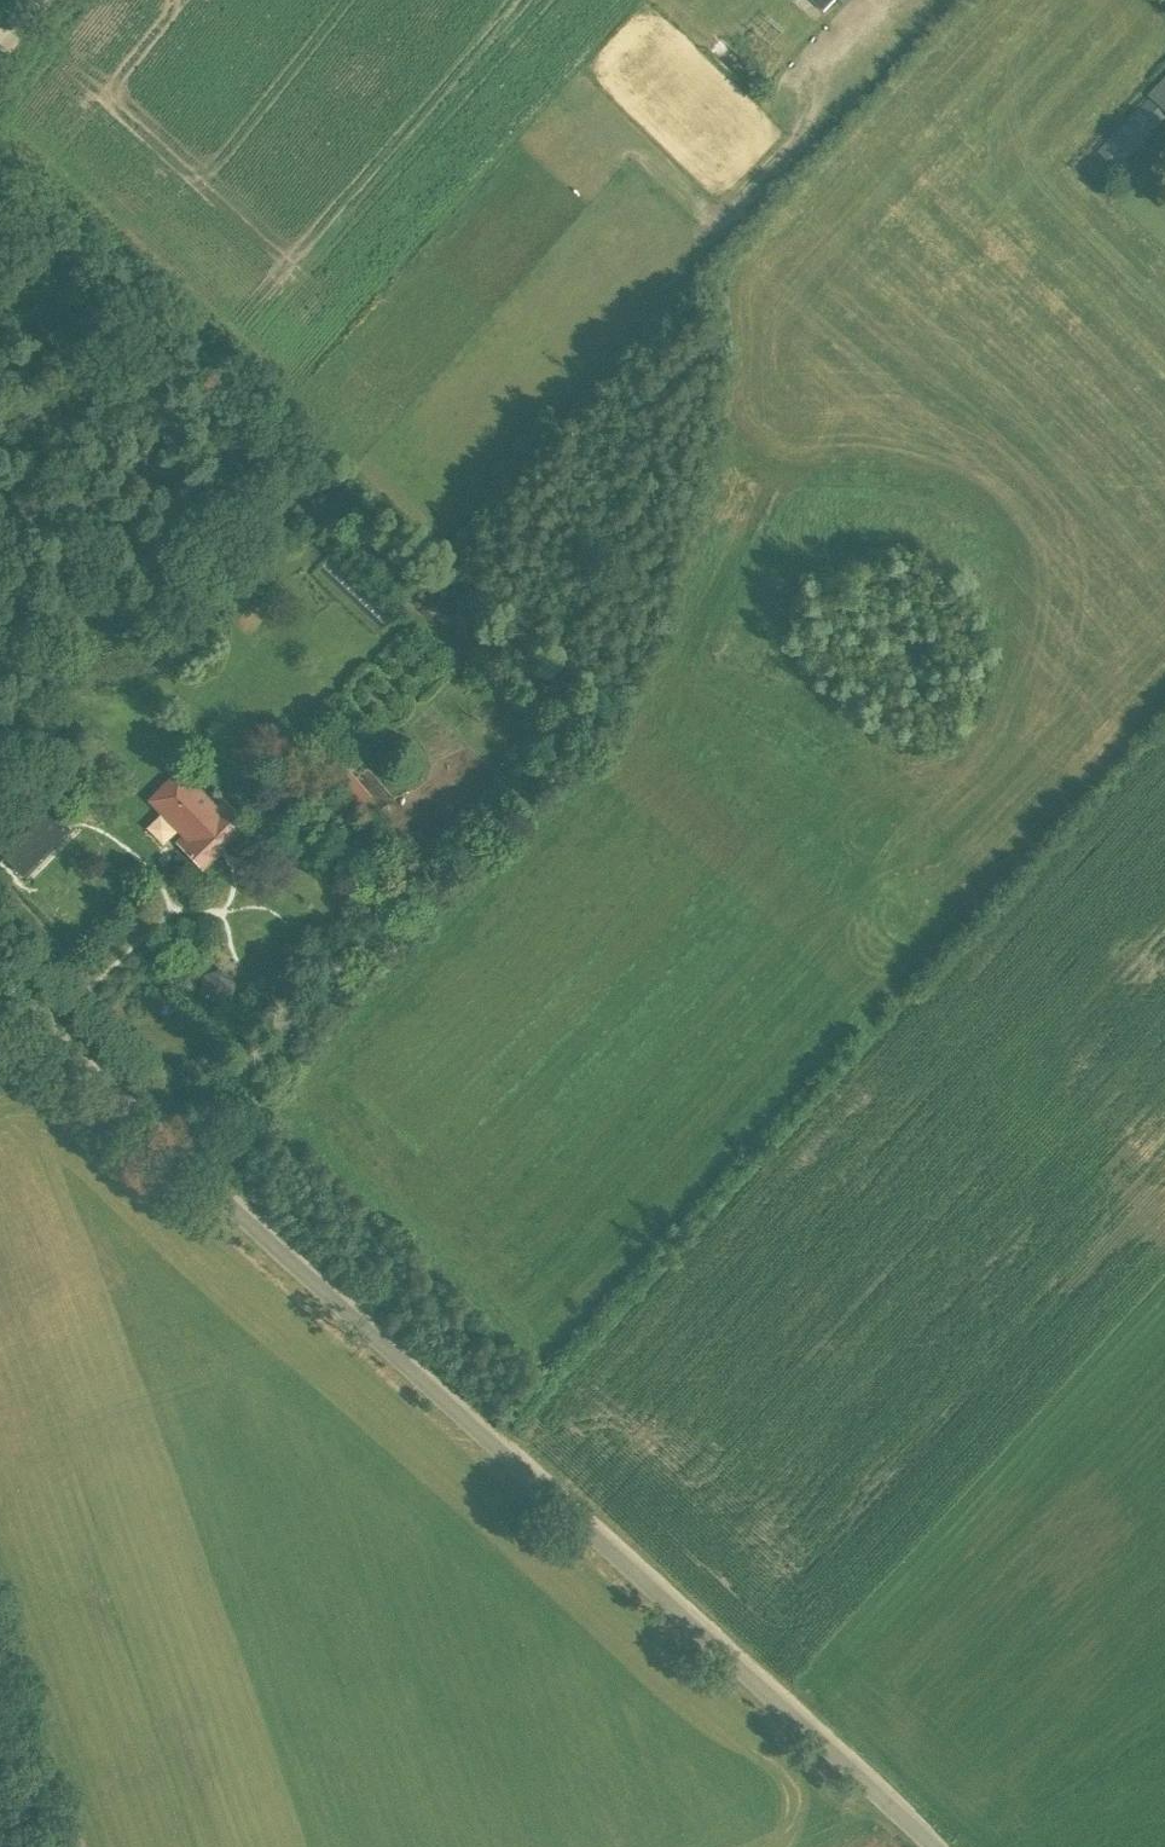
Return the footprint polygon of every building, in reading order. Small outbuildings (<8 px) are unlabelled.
[(1147,95),(1164,112),(1164,76),(1147,95)] [(1114,168),(1164,116),(1149,100),(1098,152),(1114,168)] [(215,805),(180,770),(151,799),(186,834),(178,842),(200,864),(245,820),(223,798),(215,805)] [(214,1002),(230,998),(234,981),(222,969),(206,974),(202,991),(214,1002)]
